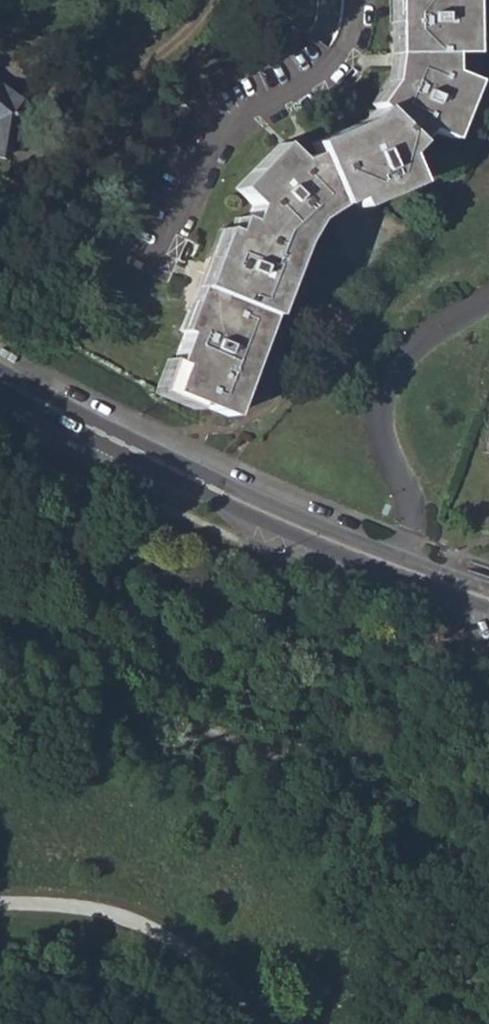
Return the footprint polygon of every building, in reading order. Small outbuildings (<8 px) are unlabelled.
[(167,393),(228,417),(250,362),(295,253),(312,221),(335,206),(350,200),(353,209),(411,183),(400,156),(425,131),(447,140),(471,82),(449,73),(449,54),(469,54),(469,6),(469,0),(397,0),(397,50),(394,72),(387,89),(377,104),(364,118),(308,142),(312,153),(297,160),(278,143),(234,188),(251,206),(245,221),(238,219),(232,234),(221,229),(178,330),(185,333),(173,362),(178,364),(167,393)] [(5,154),(9,127),(27,104),(5,87),(1,93),(0,92),(0,153),(5,154)] [(317,574),(298,567),(294,575),(313,583),(315,579),(317,574)]
